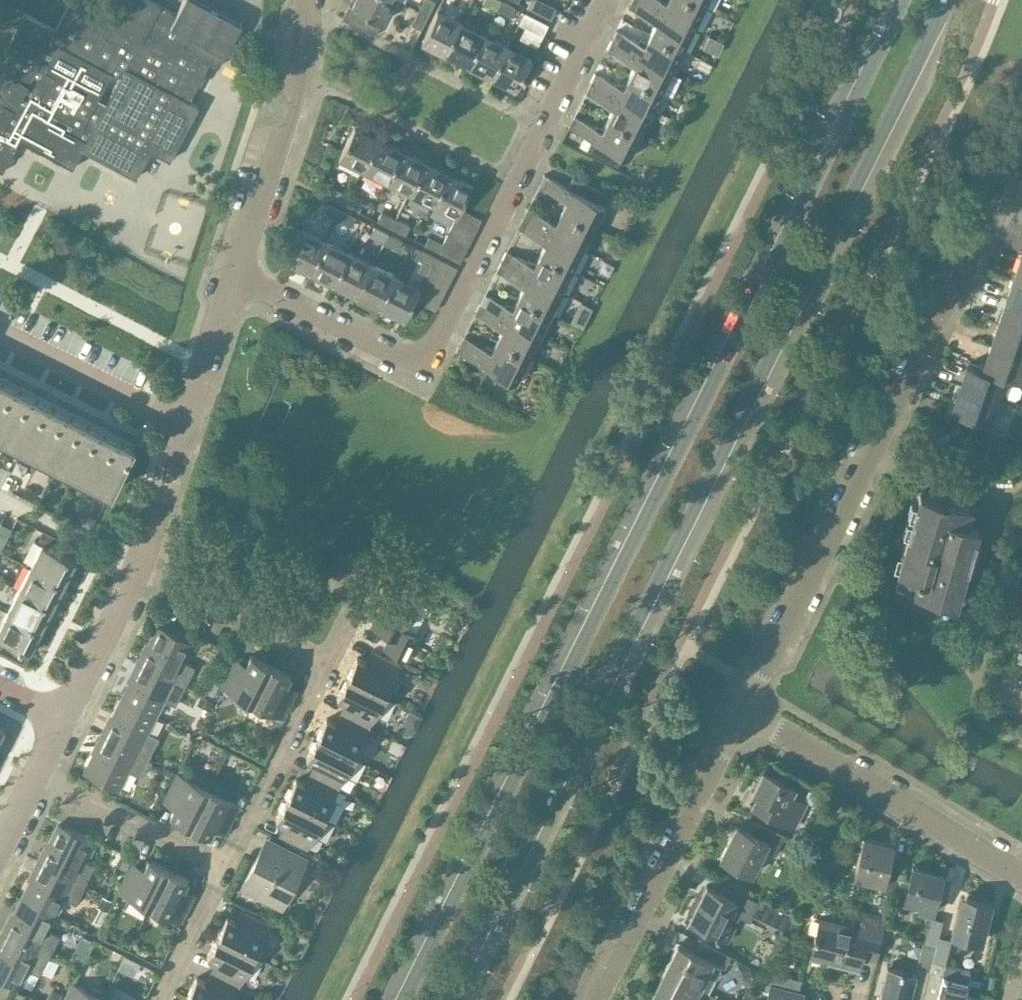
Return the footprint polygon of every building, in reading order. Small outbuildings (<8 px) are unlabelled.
[(151,0),(129,0),(115,26),(69,1),(55,28),(25,12),(0,58),(0,170),(3,171),(20,139),(73,167),(83,148),(136,177),(151,149),(170,159),(199,105),(189,100),(210,61),(219,66),(242,22),(200,0),(183,0),(171,22),(155,14),(160,5),(151,0)] [(352,4),(349,2),(342,17),(375,34),(382,21),(383,21),(394,0),(354,0),(352,4)] [(428,15),(435,0),(423,0),(418,10),(428,15)] [(482,2),(496,9),(501,0),(483,0),(482,2)] [(496,9),(510,16),(515,7),(501,0),(496,9)] [(527,6),(551,18),(556,7),(543,0),(530,0),(527,6)] [(640,0),(631,0),(627,7),(655,20),(650,32),(683,49),(694,27),(640,0)] [(694,0),(640,0),(694,27),(705,6),(694,0)] [(438,9),(422,41),(445,53),(461,21),(438,9)] [(428,15),(418,10),(412,23),(421,28),(428,15)] [(525,12),(519,23),(543,34),(548,23),(525,12)] [(469,64),(485,32),(461,21),(445,53),(469,64)] [(683,49),(650,32),(644,43),(616,29),(612,39),(673,70),(683,49)] [(492,76),(508,44),(485,32),(469,64),(492,76)] [(673,70),(612,39),(606,50),(634,63),(628,75),(662,91),(673,70)] [(508,44),(492,76),(515,88),(532,56),(508,44)] [(662,91),(628,75),(622,86),(595,72),(590,82),(651,113),(662,91)] [(651,113),(590,82),(585,92),(612,106),(606,118),(640,135),(651,113)] [(573,115),(568,126),(592,138),(587,149),(617,164),(622,153),(629,157),(640,135),(606,118),(601,129),(573,115)] [(342,149),(339,156),(363,168),(378,137),(354,125),(342,149)] [(378,137),(363,168),(386,180),(401,149),(378,137)] [(401,149),(386,180),(409,191),(425,160),(401,149)] [(425,160),(409,191),(433,203),(448,172),(425,160)] [(448,172),(433,203),(456,215),(460,207),(472,184),(448,172)] [(544,174),(538,185),(566,198),(560,210),(594,227),(605,205),(596,200),(601,189),(573,175),(568,186),(544,174)] [(334,190),(331,197),(359,211),(363,202),(335,188),(335,187),(334,190)] [(323,211),(323,212),(351,226),(356,216),(328,202),(323,211)] [(594,227),(560,210),(555,221),(527,207),(522,217),(583,248),(594,227)] [(460,208),(456,216),(454,219),(476,230),(482,218),(460,208)] [(382,211),(377,220),(405,234),(410,225),(382,211)] [(583,248),(522,217),(517,228),(544,241),(539,253),(573,270),(583,248)] [(476,230),(454,219),(449,229),(470,240),(476,230)] [(374,225),(370,235),(398,249),(403,239),(374,225)] [(303,228),(287,259),(311,271),(326,240),(303,228)] [(465,252),(470,240),(449,229),(443,241),(465,252)] [(429,235),(424,244),(438,251),(443,242),(429,235)] [(326,240),(311,271),(334,283),(350,252),(326,240)] [(443,242),(438,251),(460,262),(465,252),(443,241),(443,242)] [(422,249),(417,258),(422,260),(431,265),(436,256),(422,249)] [(573,270),(539,253),(533,264),(506,250),(501,260),(562,291),(573,270)] [(350,252),(334,283),(357,295),(373,264),(350,252)] [(457,267),(436,256),(431,265),(430,267),(452,278),(457,267)] [(562,291),(501,260),(495,271),(523,284),(517,296),(551,313),(562,291)] [(373,264),(357,295),(381,306),(396,275),(373,264)] [(452,278),(430,267),(424,278),(446,289),(452,278)] [(396,275),(381,306),(404,318),(414,299),(419,289),(420,287),(396,275)] [(1015,276),(1007,299),(1021,304),(1021,278),(1015,276)] [(419,289),(441,299),(446,289),(424,278),(420,286),(421,286),(419,289)] [(419,289),(414,299),(435,310),(441,299),(419,289)] [(551,313),(517,296),(512,307),(484,293),(479,304),(540,334),(551,313)] [(1007,299),(999,322),(1021,329),(1021,304),(1007,299)] [(540,334),(479,304),(474,314),(501,327),(496,339),(530,355),(540,334)] [(999,322),(991,344),(1021,355),(1021,329),(999,322)] [(463,336),(456,351),(517,381),(530,355),(496,339),(490,350),(463,336)] [(984,366),(984,367),(1009,376),(1021,381),(1021,355),(991,344),(984,366)] [(962,385),(1001,398),(1009,376),(984,367),(984,366),(970,361),(962,385)] [(9,434),(10,434),(27,443),(28,443),(45,452),(46,452),(62,461),(64,461),(80,469),(82,470),(98,478),(99,479),(111,485),(113,486),(134,444),(134,443),(0,375),(0,429),(9,434)] [(1001,398),(962,385),(954,408),(993,422),(1001,398)] [(906,536),(897,567),(902,569),(908,570),(903,586),(909,588),(911,588),(914,590),(921,591),(922,592),(927,593),(955,601),(970,549),(978,524),(973,522),(977,507),(960,502),(954,500),(947,498),(943,497),(926,492),(919,490),(906,536)] [(84,517),(81,523),(91,528),(96,518),(90,515),(84,517)] [(0,523),(0,551),(12,528),(1,522),(0,523)] [(29,566),(64,584),(76,560),(53,548),(59,538),(43,530),(37,540),(41,542),(29,566)] [(64,584),(29,566),(18,589),(52,606),(64,584)] [(408,631),(423,601),(387,583),(379,600),(382,601),(371,625),(391,635),(384,647),(409,659),(420,637),(408,631)] [(52,606),(18,589),(6,611),(41,629),(52,606)] [(6,611),(0,624),(0,636),(30,651),(41,629),(6,611)] [(137,661),(185,686),(195,666),(185,661),(193,643),(157,625),(145,650),(143,649),(137,661)] [(357,656),(347,677),(384,696),(389,698),(395,687),(392,681),(393,678),(400,664),(371,650),(366,661),(357,656)] [(235,657),(221,686),(234,693),(237,694),(238,701),(249,707),(252,702),(270,664),(250,654),(246,663),(235,657)] [(185,686),(137,661),(131,673),(133,674),(121,698),(157,716),(165,700),(175,705),(185,686)] [(252,702),(249,707),(261,712),(267,709),(270,711),(283,718),(297,688),(287,683),(291,674),(270,664),(252,702)] [(421,674),(418,681),(419,685),(426,688),(430,679),(421,674)] [(347,677),(337,697),(345,701),(340,712),(369,726),(375,714),(377,711),(383,710),(389,698),(384,696),(347,677)] [(220,685),(209,681),(203,693),(213,699),(220,685)] [(201,695),(197,703),(209,709),(213,700),(201,695)] [(157,716),(121,698),(109,721),(107,720),(101,733),(149,757),(159,737),(149,732),(157,716)] [(409,709),(402,723),(415,729),(422,715),(409,709)] [(326,717),(316,738),(354,757),(358,759),(364,748),(361,742),(363,738),(369,726),(340,712),(335,722),(326,717)] [(149,757),(101,733),(95,745),(97,745),(85,770),(121,788),(129,771),(140,776),(149,757)] [(316,738),(306,757),(315,762),(309,772),(339,787),(345,775),(346,772),(353,770),(358,759),(354,757),(316,738)] [(795,827),(808,802),(791,794),(795,786),(763,770),(752,792),(757,795),(752,805),(795,827)] [(178,772),(163,801),(174,806),(170,815),(190,825),(211,783),(199,777),(193,780),(190,778),(178,772)] [(296,778),(285,798),(323,818),(328,820),(334,808),(331,802),(333,799),(338,788),(339,787),(309,772),(304,782),(296,778)] [(211,783),(190,825),(210,835),(214,827),(225,832),(240,803),(226,797),(223,795),(222,788),(211,783)] [(285,798),(276,818),(284,822),(278,834),(308,849),(314,835),(316,832),(322,831),(328,820),(323,818),(285,798)] [(720,857),(753,873),(766,849),(775,853),(784,834),(757,821),(752,832),(736,824),(720,857)] [(37,860),(85,884),(95,864),(85,859),(94,842),(58,824),(45,848),(44,847),(37,860)] [(880,891),(893,894),(901,864),(889,861),(893,844),(864,836),(853,876),(882,884),(880,891)] [(282,910),(308,859),(266,838),(240,889),(282,910)] [(125,853),(119,866),(127,869),(133,856),(125,853)] [(133,861),(118,890),(132,896),(135,898),(136,904),(147,910),(168,868),(148,858),(144,866),(133,861)] [(85,884),(37,860),(31,871),(33,872),(21,896),(57,915),(66,898),(76,903),(85,884)] [(912,865),(903,900),(918,904),(916,910),(934,914),(944,873),(912,865)] [(168,868),(147,910),(159,916),(165,913),(168,915),(181,921),(195,892),(184,887),(189,878),(168,868)] [(694,901),(688,913),(692,914),(690,918),(715,931),(714,933),(729,940),(737,923),(734,921),(741,907),(752,912),(760,896),(748,890),(742,902),(707,884),(697,903),(694,901)] [(111,899),(102,895),(97,905),(106,910),(111,899)] [(57,915),(21,896),(9,920),(8,919),(1,931),(49,955),(59,935),(50,930),(57,915)] [(760,896),(752,912),(788,930),(796,914),(760,896)] [(953,927),(951,934),(967,938),(968,932),(982,936),(991,902),(967,897),(964,909),(958,907),(953,927)] [(227,916),(217,936),(254,955),(259,957),(265,946),(262,940),(263,936),(270,923),(241,909),(236,920),(227,916)] [(813,951),(812,957),(829,961),(830,955),(859,962),(861,955),(873,958),(883,918),(863,913),(859,926),(822,916),(813,951)] [(930,916),(924,941),(936,944),(938,935),(939,935),(943,919),(930,916)] [(1,931),(0,934),(0,976),(21,987),(30,969),(40,975),(49,955),(1,931)] [(932,960),(945,963),(951,938),(939,935),(938,935),(936,944),(932,960)] [(81,936),(78,944),(88,948),(91,941),(81,937),(81,936)] [(217,936),(207,956),(215,960),(210,971),(239,985),(245,973),(247,969),(253,968),(259,957),(254,955),(217,936)] [(662,970),(699,989),(707,973),(715,977),(719,975),(721,972),(720,968),(721,965),(725,967),(731,955),(699,939),(694,950),(676,941),(662,970)] [(131,974),(137,961),(126,955),(119,968),(131,974)] [(923,997),(922,999),(963,999),(967,981),(959,979),(962,967),(945,963),(932,960),(930,969),(923,997)] [(930,969),(917,965),(915,971),(887,964),(878,999),(910,999),(911,995),(923,997),(930,969)] [(749,965),(745,972),(748,979),(755,982),(761,971),(749,965)] [(761,999),(800,999),(802,992),(799,991),(802,978),(765,969),(756,984),(767,991),(765,997),(762,996),(761,999)] [(662,970),(650,994),(662,999),(694,999),(699,989),(662,970)] [(186,997),(192,999),(232,999),(233,997),(239,985),(210,971),(205,981),(196,976),(186,997)] [(63,999),(102,999),(104,997),(106,992),(95,986),(88,989),(85,988),(73,981),(63,999)] [(45,999),(46,999),(58,999),(62,992),(51,986),(45,999)]
